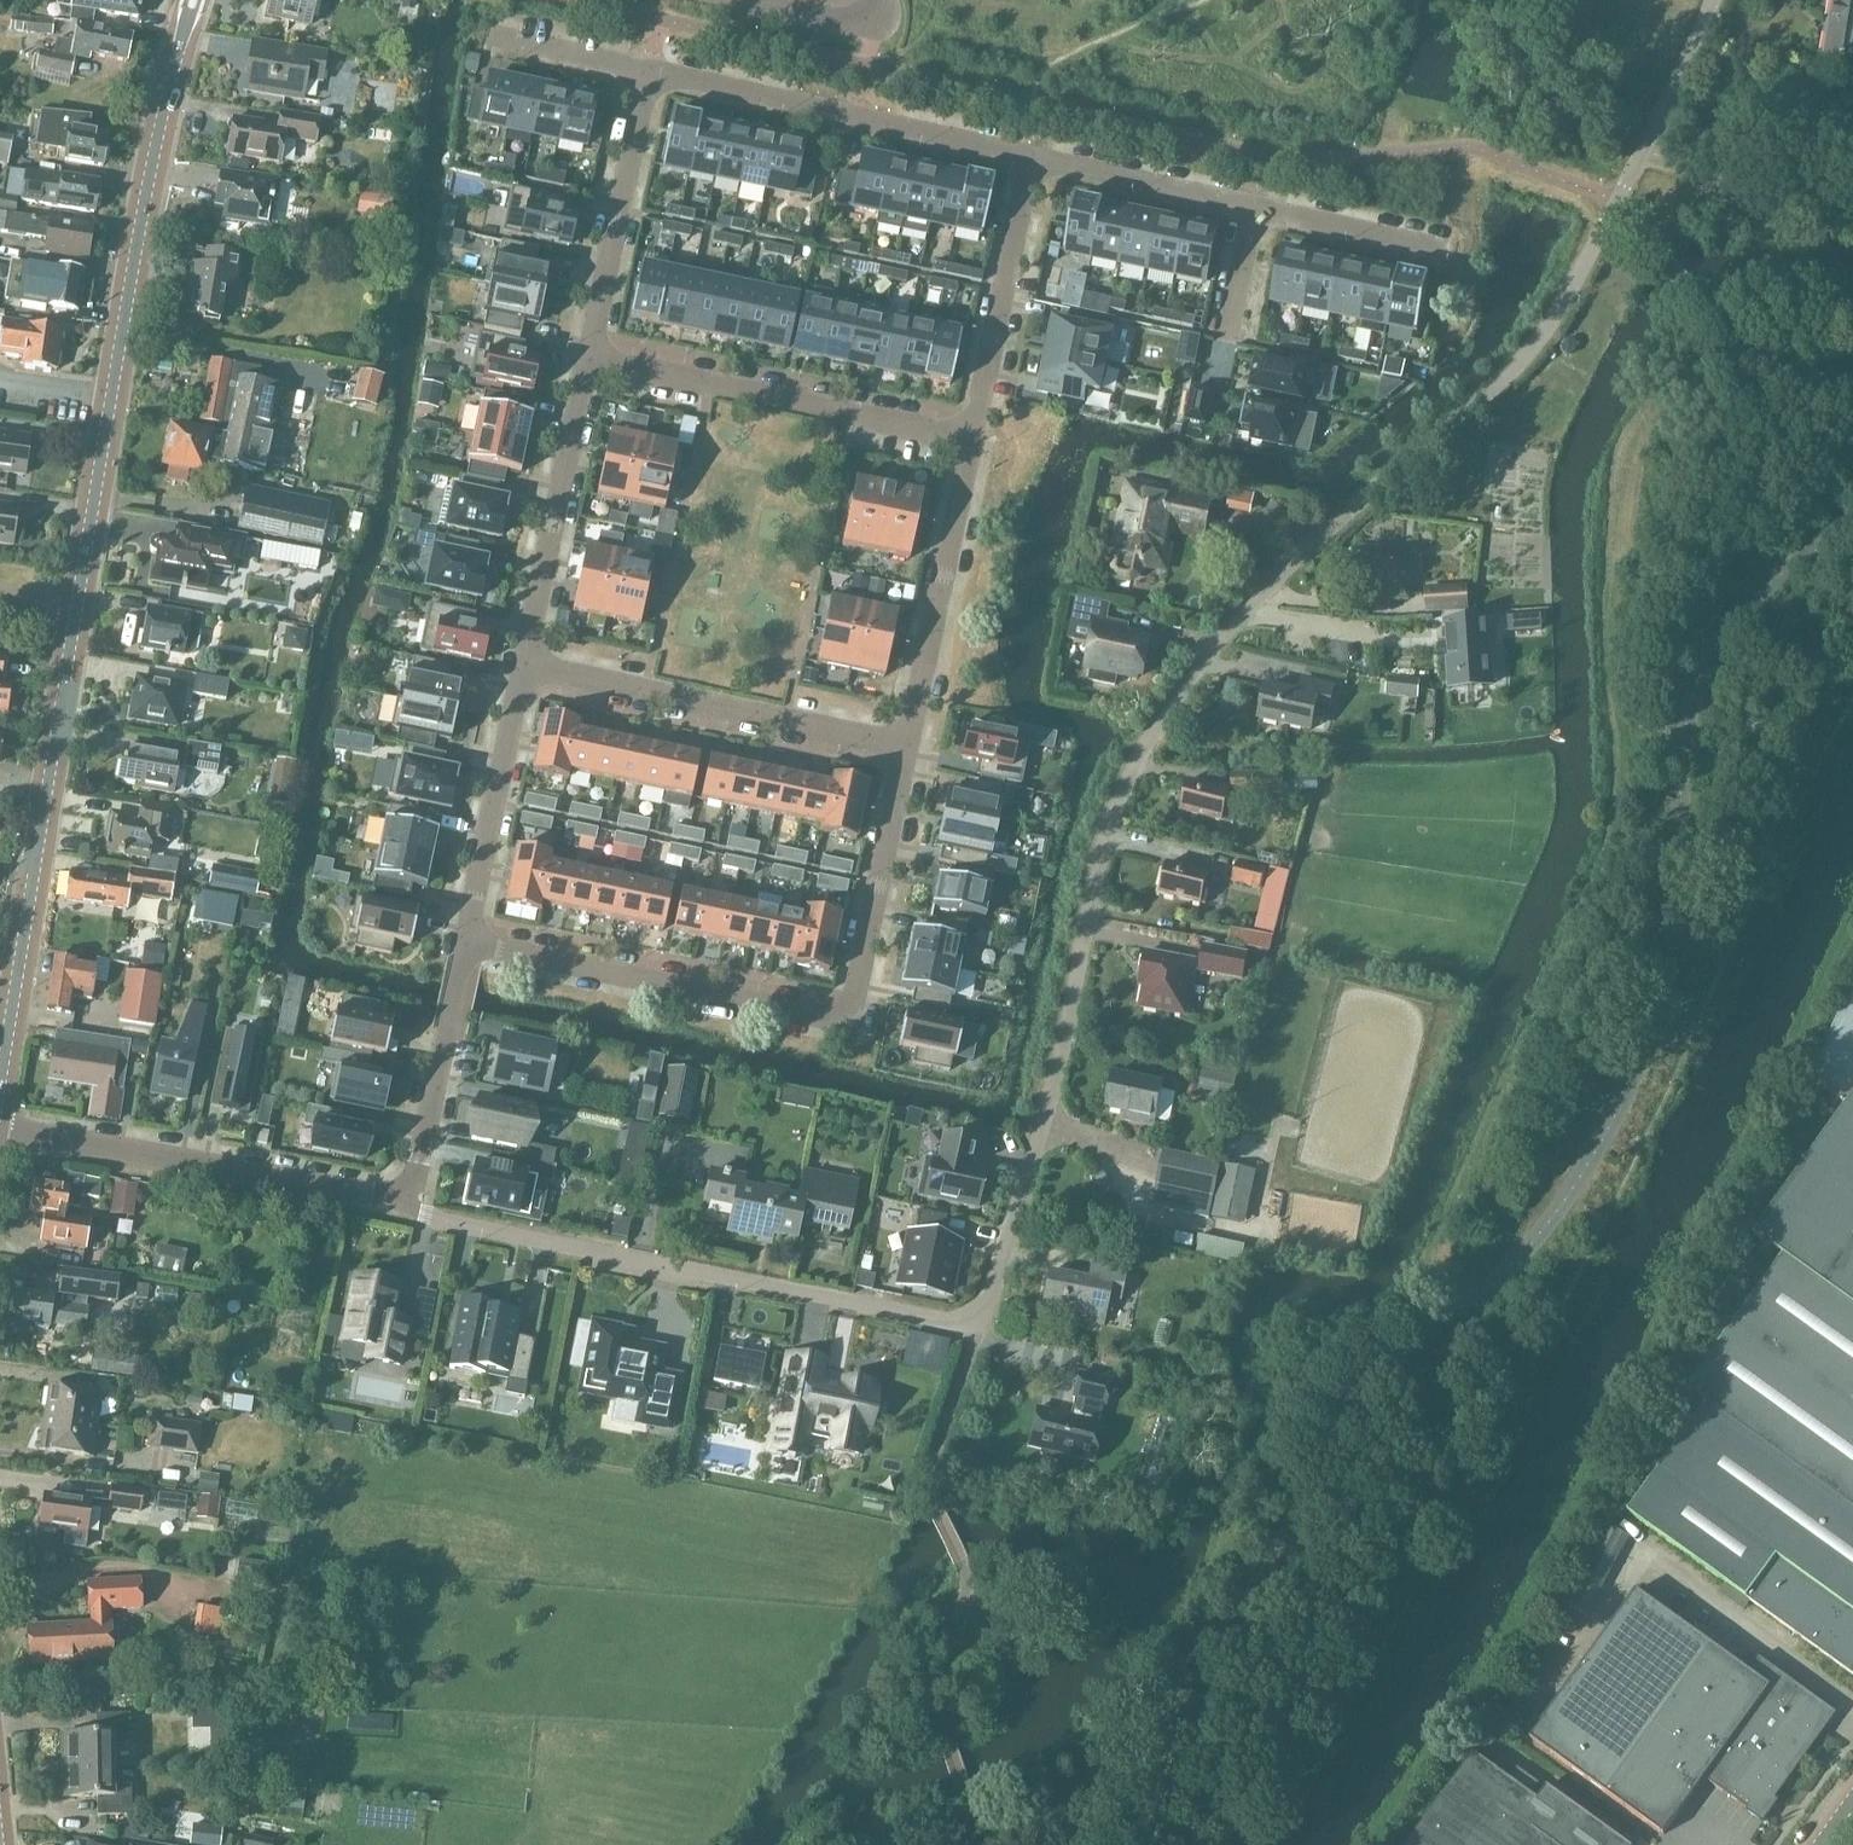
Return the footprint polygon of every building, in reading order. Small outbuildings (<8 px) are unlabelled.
[(143,5),(141,1),(141,0),(61,0),(62,2),(65,5),(73,7),(71,20),(93,24),(95,11),(100,11),(100,12),(138,18),(139,14),(142,12),(143,5)] [(268,16),(312,26),(317,0),(272,0),(268,16)] [(1852,60),(1852,0),(1834,0),(1825,56),(1852,60)] [(0,15),(0,25),(10,26),(10,32),(52,35),(54,21),(0,15)] [(133,36),(96,29),(97,28),(79,25),(76,39),(70,38),(70,42),(58,40),(55,56),(41,53),(37,70),(71,77),(76,53),(128,62),(133,36)] [(251,92),(303,101),(307,80),(322,82),(327,53),(296,48),(293,66),(283,65),(284,61),(251,55),(249,72),(254,73),(251,92)] [(473,90),(466,122),(507,130),(517,84),(490,79),(487,93),(473,90)] [(517,84),(507,130),(532,136),(542,90),(517,84)] [(542,90),(532,136),(558,141),(568,95),(542,90)] [(568,95),(558,141),(585,147),(594,101),(568,95)] [(316,144),(320,118),(282,112),(280,126),(234,119),(228,154),(281,163),(285,139),(316,144)] [(700,118),(674,112),(662,168),(688,173),(700,118)] [(106,146),(105,145),(107,136),(88,133),(91,118),(44,114),(39,145),(66,149),(65,161),(103,167),(106,146)] [(701,118),(700,118),(688,173),(714,179),(725,128),(700,123),(701,118)] [(6,166),(14,128),(0,125),(0,165),(6,166)] [(750,133),(725,128),(714,179),(739,184),(750,133)] [(776,139),(750,133),(739,184),(765,189),(776,139)] [(802,144),(776,139),(765,189),(811,199),(818,167),(798,163),(802,144)] [(889,163),(863,157),(859,176),(839,172),(832,204),(878,213),(889,163)] [(878,213),(904,219),(915,168),(889,163),(878,213)] [(484,165),(482,177),(496,180),(499,168),(484,165)] [(499,168),(496,180),(511,183),(513,171),(499,168)] [(904,219),(929,224),(940,173),(915,168),(904,219)] [(537,169),(535,181),(549,184),(552,172),(537,169)] [(22,201),(94,213),(98,193),(97,193),(98,183),(27,172),(22,201)] [(552,172),(549,184),(563,186),(566,175),(552,172)] [(251,177),(222,173),(219,193),(220,194),(222,195),(220,204),(217,203),(217,205),(227,206),(224,219),(258,225),(258,222),(268,224),(272,200),(274,200),(275,195),(277,196),(280,180),(252,175),(251,177)] [(966,174),(965,179),(940,173),(929,224),(955,229),(966,174)] [(955,229),(982,235),(993,180),(966,174),(955,229)] [(562,198),(512,188),(503,232),(568,246),(575,216),(559,212),(562,198)] [(15,212),(18,199),(0,196),(0,209),(15,212)] [(1103,203),(1077,197),(1065,253),(1092,258),(1103,203)] [(1131,214),(1103,208),(1104,203),(1103,203),(1092,258),(1120,264),(1131,214)] [(681,209),(667,206),(665,216),(679,219),(681,209)] [(695,212),(681,209),(679,219),(693,222),(695,212)] [(45,253),(87,260),(87,255),(90,252),(91,246),(89,242),(92,228),(0,213),(0,232),(48,240),(45,253)] [(1159,220),(1131,214),(1120,264),(1148,270),(1159,220)] [(732,220),(718,217),(716,227),(730,230),(732,220)] [(746,223),(732,220),(730,230),(744,233),(746,223)] [(1187,226),(1159,220),(1148,270),(1177,276),(1187,226)] [(677,226),(663,223),(661,232),(675,235),(677,226)] [(691,229),(677,226),(675,235),(689,238),(691,229)] [(1177,276),(1206,282),(1217,232),(1187,226),(1177,276)] [(728,237),(714,234),(712,243),(726,246),(728,237)] [(742,240),(728,237),(726,246),(740,249),(742,240)] [(485,283),(541,295),(543,295),(545,286),(549,267),(535,264),(538,250),(501,242),(499,256),(491,255),(485,283)] [(779,247),(765,244),(763,254),(777,257),(779,247)] [(859,247),(845,244),(843,253),(857,256),(859,247)] [(793,250),(779,247),(777,257),(791,260),(793,250)] [(194,264),(186,313),(198,315),(198,317),(219,320),(225,285),(235,286),(240,255),(209,250),(206,270),(195,268),(196,264),(194,264)] [(1314,257),(1285,251),(1274,302),(1303,308),(1314,257)] [(896,255),(882,252),(880,261),(894,264),(896,255)] [(911,258),(896,255),(894,264),(908,267),(911,258)] [(1303,308),(1332,314),(1342,263),(1314,257),(1303,308)] [(842,261),(828,258),(826,267),(840,270),(842,261)] [(856,264),(842,261),(840,270),(854,273),(856,264)] [(29,264),(28,264),(14,262),(8,299),(22,302),(23,293),(39,296),(37,304),(50,306),(50,307),(78,311),(84,273),(56,268),(56,269),(29,264)] [(947,266),(933,263),(931,272),(946,275),(947,266)] [(1332,314),(1360,320),(1371,269),(1342,263),(1332,314)] [(983,273),(947,266),(946,275),(981,283),(983,273)] [(667,273),(641,267),(630,318),(657,323),(667,273)] [(893,271),(879,268),(877,278),(891,281),(893,271)] [(1386,336),(1388,326),(1400,271),(1399,271),(1398,275),(1371,269),(1360,320),(1358,330),(1386,336)] [(907,274),(893,271),(891,281),(905,284),(907,274)] [(1388,326),(1418,332),(1430,277),(1400,271),(1388,326)] [(693,278),(667,273),(657,323),(682,329),(693,278)] [(718,283),(693,278),(682,329),(708,334),(718,283)] [(944,282),(930,279),(928,289),(942,292),(944,282)] [(958,285),(944,282),(942,292),(956,295),(958,285)] [(484,327),(520,335),(523,321),(537,324),(541,305),(543,295),(541,295),(485,283),(485,284),(490,286),(485,313),(487,313),(484,327)] [(744,289),(718,283),(708,334),(733,340),(744,289)] [(769,294),(744,289),(733,340),(759,345),(769,294)] [(1084,294),(1070,291),(1068,301),(1082,304),(1084,294)] [(796,300),(769,294),(759,345),(785,351),(796,300)] [(1112,301),(1098,298),(1096,307),(1111,310),(1112,301)] [(1127,303),(1112,301),(1111,310),(1125,313),(1127,303)] [(832,307),(805,302),(795,353),(821,358),(832,307)] [(858,313),(832,307),(821,358),(847,364),(858,313)] [(1045,350),(1107,363),(1113,333),(1116,319),(1073,309),(1070,323),(1054,320),(1048,350),(1045,350)] [(1169,312),(1155,309),(1153,319),(1167,322),(1169,312)] [(1183,315),(1169,312),(1167,322),(1181,325),(1183,315)] [(883,318),(858,313),(847,364),(872,369),(883,318)] [(909,324),(883,318),(872,369),(898,374),(909,324)] [(2,321),(0,335),(0,354),(24,357),(23,366),(57,371),(63,330),(2,321)] [(934,329),(909,324),(898,374),(923,380),(934,329)] [(961,335),(934,329),(923,380),(950,385),(956,359),(965,361),(970,337),(961,335)] [(480,334),(470,379),(530,391),(537,361),(521,357),(524,343),(480,334)] [(1297,339),(1283,336),(1281,346),(1295,349),(1297,339)] [(1311,342),(1297,339),(1295,349),(1309,352),(1311,342)] [(1354,351),(1339,348),(1337,358),(1352,361),(1354,351)] [(1045,350),(1045,351),(1048,352),(1039,392),(1085,401),(1086,400),(1084,400),(1086,389),(1101,392),(1107,363),(1045,350)] [(1368,354),(1354,351),(1352,361),(1366,364),(1368,354)] [(1257,359),(1250,392),(1252,392),(1310,404),(1310,405),(1312,405),(1321,362),(1319,362),(1293,357),(1291,366),(1259,359),(1257,359)] [(206,389),(205,389),(204,392),(205,392),(200,421),(228,426),(226,436),(213,433),(213,432),(171,424),(163,466),(204,474),(208,458),(220,460),(220,463),(265,475),(284,387),(259,382),(261,369),(211,360),(206,389)] [(1405,365),(1386,361),(1383,375),(1402,379),(1405,365)] [(434,378),(436,367),(425,364),(423,375),(434,378)] [(1193,388),(1185,421),(1206,425),(1213,393),(1193,388)] [(479,405),(473,434),(526,445),(532,417),(518,414),(521,399),(484,392),(481,406),(479,405)] [(1292,450),(1300,412),(1298,412),(1250,402),(1250,401),(1248,401),(1242,429),(1242,430),(1244,430),(1252,431),(1250,441),(1291,449),(1290,450),(1292,450)] [(644,438),(611,431),(604,464),(637,471),(644,438)] [(25,477),(31,438),(0,434),(0,473),(25,477)] [(526,445),(473,434),(467,462),(469,463),(466,477),(503,485),(506,471),(520,473),(526,445)] [(670,478),(677,445),(644,438),(637,471),(670,478)] [(604,464),(597,497),(630,504),(637,471),(604,464)] [(630,504),(663,511),(670,478),(637,471),(630,504)] [(496,500),(497,496),(499,485),(460,476),(458,487),(457,491),(455,491),(448,527),(500,538),(500,535),(501,532),(502,531),(501,531),(503,521),(504,521),(504,520),(503,520),(504,517),(505,514),(502,514),(504,502),(496,500)] [(889,487),(856,480),(849,513),(882,520),(889,487)] [(1139,493),(1126,491),(1113,554),(1115,554),(1111,571),(1116,578),(1131,581),(1138,576),(1141,564),(1165,570),(1170,546),(1166,545),(1171,520),(1176,521),(1176,522),(1201,528),(1207,498),(1138,483),(1138,484),(1141,485),(1139,493)] [(915,527),(922,494),(889,487),(882,520),(915,527)] [(246,488),(238,529),(336,550),(345,508),(246,488)] [(13,547),(19,509),(0,506),(0,545),(13,547)] [(628,517),(628,516),(610,513),(608,523),(625,527),(628,517)] [(849,513),(842,546),(875,553),(882,520),(849,513)] [(875,553),(908,560),(915,527),(882,520),(875,553)] [(162,542),(162,541),(160,541),(160,543),(159,548),(158,555),(154,581),(182,586),(182,588),(186,589),(187,587),(206,590),(210,570),(231,574),(234,558),(241,560),(244,539),(180,528),(177,544),(162,542)] [(669,549),(671,538),(655,535),(653,546),(669,549)] [(476,560),(477,556),(479,545),(449,538),(447,549),(446,554),(435,551),(428,586),(480,598),(480,595),(481,592),(482,591),(481,591),(483,581),(484,581),(484,580),(483,580),(484,577),(485,574),(482,574),(484,562),(476,560)] [(620,553),(587,546),(580,579),(613,586),(620,553)] [(1419,575),(1411,574),(1412,549),(1362,547),(1360,598),(1410,599),(1410,584),(1419,585),(1419,575)] [(646,593),(653,560),(620,553),(613,586),(646,593)] [(606,619),(613,586),(580,579),(573,612),(587,615),(584,629),(603,633),(606,619)] [(606,619),(639,626),(646,593),(613,586),(606,619)] [(1467,609),(1466,587),(1427,590),(1428,612),(1467,609)] [(864,604),(831,597),(824,630),(857,637),(864,604)] [(1151,641),(1146,640),(1146,637),(1127,633),(1129,626),(1107,621),(1110,606),(1078,600),(1073,623),(1095,628),(1091,645),(1087,668),(1092,669),(1089,681),(1115,686),(1118,674),(1138,678),(1139,675),(1143,676),(1147,657),(1151,641)] [(891,644),(898,611),(864,604),(857,637),(891,644)] [(474,614),(430,605),(421,650),(481,663),(487,632),(471,629),(474,614)] [(143,648),(165,652),(165,654),(170,655),(170,653),(183,655),(190,615),(158,609),(156,622),(147,621),(143,648)] [(1541,615),(1507,617),(1508,632),(1542,630),(1541,615)] [(1488,619),(1446,621),(1448,641),(1447,641),(1447,642),(1448,642),(1449,657),(1448,657),(1448,659),(1449,659),(1450,681),(1451,688),(1468,687),(1474,687),(1474,686),(1492,685),(1491,664),(1488,619)] [(824,630),(817,664),(851,670),(857,637),(824,630)] [(851,670),(884,677),(891,644),(857,637),(851,670)] [(456,712),(458,702),(462,683),(448,680),(451,666),(414,658),(411,672),(409,672),(403,699),(398,698),(397,699),(453,711),(456,712)] [(193,694),(226,700),(230,682),(196,676),(193,694)] [(1389,678),(1387,694),(1418,698),(1420,681),(1389,678)] [(132,718),(177,726),(185,687),(139,679),(132,718)] [(1260,719),(1311,731),(1315,712),(1327,715),(1334,687),(1303,680),(1300,694),(1267,686),(1260,719)] [(6,712),(9,685),(0,683),(0,711),(6,712)] [(453,711),(397,699),(391,728),(399,729),(396,743),(433,751),(436,737),(450,740),(454,722),(456,712),(453,711)] [(579,723),(544,716),(538,744),(573,751),(579,723)] [(602,735),(579,730),(580,723),(579,723),(573,751),(567,780),(568,780),(570,773),(593,778),(602,735)] [(983,730),(970,727),(963,758),(979,761),(976,776),(1020,785),(1029,740),(1001,734),(1002,730),(984,726),(983,730)] [(593,778),(617,783),(626,740),(602,735),(593,778)] [(617,783),(641,788),(650,745),(626,740),(617,783)] [(127,747),(121,780),(142,784),(141,789),(172,794),(177,767),(184,768),(184,769),(217,775),(222,749),(189,743),(186,759),(179,758),(179,756),(127,747)] [(538,744),(532,772),(567,780),(573,751),(538,744)] [(641,788),(665,793),(674,750),(650,745),(641,788)] [(453,791),(454,788),(454,785),(451,785),(454,772),(443,770),(443,766),(446,755),(407,747),(404,757),(403,762),(396,760),(388,795),(449,809),(450,806),(451,803),(451,802),(450,802),(453,792),(454,791),(453,791)] [(665,793),(691,798),(699,756),(674,750),(665,793)] [(735,763),(710,758),(701,800),(726,806),(735,763)] [(759,768),(735,763),(726,806),(750,811),(759,768)] [(783,773),(759,768),(750,811),(774,816),(783,773)] [(1283,773),(1254,773),(1254,793),(1283,793),(1288,793),(1288,791),(1318,791),(1318,771),(1288,771),(1288,773),(1283,773)] [(808,778),(783,773),(774,816),(799,821),(808,778)] [(827,805),(833,776),(832,776),(830,783),(808,778),(799,821),(822,826),(820,833),(821,833),(827,805)] [(862,812),(868,784),(833,776),(827,805),(862,812)] [(945,808),(943,818),(945,819),(995,829),(1001,801),(999,800),(1002,786),(966,778),(963,792),(949,789),(945,808)] [(1188,781),(1181,811),(1223,822),(1233,825),(1241,793),(1241,792),(1230,791),(1188,781)] [(523,806),(539,810),(541,798),(526,795),(523,806)] [(557,801),(541,798),(539,810),(554,813),(557,801)] [(569,816),(584,819),(587,807),(571,804),(569,816)] [(112,819),(111,821),(110,823),(105,850),(118,853),(118,854),(124,855),(124,854),(148,858),(151,839),(168,842),(174,811),(143,805),(140,820),(120,816),(118,816),(115,816),(113,817),(112,819)] [(827,805),(821,833),(856,841),(862,812),(827,805)] [(385,820),(379,849),(432,860),(438,831),(424,828),(427,814),(390,806),(387,821),(385,820)] [(602,811),(587,807),(584,819),(599,822),(602,811)] [(537,817),(522,813),(520,825),(535,828),(537,817)] [(617,826),(632,829),(635,818),(619,814),(617,826)] [(553,820),(537,817),(535,828),(550,832),(553,820)] [(650,821),(635,818),(632,829),(648,833),(650,821)] [(984,871),(987,857),(989,858),(995,829),(945,819),(943,818),(941,828),(937,846),(951,849),(948,863),(955,865),(984,871)] [(583,826),(567,823),(565,835),(580,838),(583,826)] [(598,829),(583,826),(580,838),(595,841),(598,829)] [(672,838),(687,841),(689,829),(674,826),(672,838)] [(705,832),(689,829),(687,841),(702,844),(705,832)] [(631,836),(615,833),(613,845),(628,848),(631,836)] [(646,839),(631,836),(628,848),(644,851),(646,839)] [(726,849),(742,852),(744,841),(729,837),(726,849)] [(272,842),(258,839),(255,858),(268,861),(272,842)] [(759,844),(744,841),(742,852),(757,856),(759,844)] [(686,848),(670,844),(668,856),(683,860),(686,848)] [(551,855),(516,848),(511,877),(545,884),(551,855)] [(701,851),(686,848),(683,860),(698,863),(701,851)] [(774,859),(790,863),(792,851),(777,848),(774,859)] [(375,877),(372,892),(409,899),(412,885),(426,888),(432,860),(379,849),(373,877),(375,877)] [(808,854),(792,851),(790,863),(805,866),(808,854)] [(551,855),(545,884),(539,912),(541,912),(542,905),(565,910),(574,868),(551,863),(552,856),(551,855)] [(740,859),(725,856),(722,868),(738,871),(740,859)] [(820,869),(835,872),(838,860),(822,857),(820,869)] [(157,872),(176,875),(178,862),(159,859),(157,872)] [(756,863),(740,859),(738,871),(753,874),(756,863)] [(853,864),(838,860),(835,872),(850,875),(853,864)] [(1167,863),(1160,894),(1202,904),(1210,874),(1167,863)] [(1238,863),(1233,881),(1261,888),(1265,872),(1266,870),(1238,863)] [(952,879),(938,876),(938,878),(932,905),(932,906),(985,917),(986,916),(985,916),(991,889),(992,887),(989,887),(992,873),(984,871),(955,865),(952,879)] [(788,869),(773,866),(771,878),(786,881),(788,869)] [(1271,867),(1264,897),(1282,902),(1290,872),(1271,867)] [(258,876),(216,868),(212,886),(255,895),(258,876)] [(565,910),(589,915),(598,873),(574,868),(565,910)] [(804,873),(788,869),(786,881),(801,885),(804,873)] [(129,884),(71,875),(66,902),(126,911),(128,896),(170,902),(173,876),(131,870),(129,884)] [(589,915),(613,920),(622,878),(598,873),(589,915)] [(834,879),(818,876),(816,888),(831,891),(834,879)] [(511,877),(505,905),(539,912),(545,884),(511,877)] [(613,920),(637,925),(646,883),(622,878),(613,920)] [(849,882),(834,879),(831,891),(847,894),(849,882)] [(637,925),(663,931),(672,888),(646,883),(637,925)] [(707,896),(682,890),(673,933),(698,938),(707,896)] [(237,900),(199,892),(196,906),(215,910),(212,924),(232,928),(237,900)] [(698,938),(722,943),(731,901),(707,896),(698,938)] [(418,911),(356,898),(349,932),(358,933),(355,947),(392,955),(395,941),(411,945),(414,930),(418,911)] [(755,906),(731,901),(722,943),(747,948),(755,906)] [(1262,905),(1256,928),(1274,933),(1280,910),(1262,905)] [(747,948),(771,954),(780,911),(755,906),(747,948)] [(793,966),(799,937),(805,909),(804,909),(803,916),(780,911),(771,954),(794,958),(792,965),(793,966)] [(834,945),(840,916),(805,909),(799,937),(834,945)] [(261,916),(259,925),(260,925),(270,927),(272,918),(261,916)] [(912,930),(906,959),(965,971),(971,942),(963,941),(966,927),(929,919),(926,933),(912,930)] [(1225,934),(1222,950),(1247,955),(1268,959),(1271,943),(1225,934)] [(793,966),(828,973),(834,945),(799,937),(793,966)] [(1141,1007),(1186,1015),(1195,969),(1243,978),(1247,955),(1222,950),(1204,947),(1201,963),(1146,952),(1142,974),(1144,974),(1144,973),(1147,973),(1141,1007)] [(47,1011),(70,1014),(73,996),(92,999),(98,965),(55,959),(47,1011)] [(964,972),(965,971),(906,959),(900,987),(914,990),(911,1004),(948,1012),(951,998),(953,998),(959,971),(964,972)] [(162,978),(128,972),(119,1020),(153,1026),(162,978)] [(390,1037),(392,1026),(393,1022),(376,1019),(379,1005),(342,997),(339,1011),(337,1010),(330,1044),(386,1056),(390,1037)] [(192,1001),(193,1002),(175,1049),(160,1046),(150,1093),(186,1100),(204,1013),(206,1004),(207,1005),(207,1003),(192,1000),(192,1001)] [(905,1016),(900,1043),(899,1046),(915,1050),(912,1064),(949,1072),(952,1058),(955,1058),(962,1025),(906,1013),(905,1016)] [(248,1114),(264,1039),(239,1033),(234,1032),(232,1041),(223,1040),(217,1070),(225,1072),(218,1108),(223,1109),(248,1114)] [(555,1050),(502,1039),(495,1072),(493,1084),(546,1095),(548,1083),(563,1086),(569,1056),(555,1053),(555,1050)] [(50,1081),(95,1088),(91,1117),(118,1121),(122,1092),(111,1091),(117,1053),(55,1044),(50,1081)] [(368,1069),(360,1068),(362,1058),(321,1049),(319,1062),(337,1066),(329,1100),(334,1101),(333,1103),(384,1114),(384,1112),(382,1111),(389,1076),(392,1077),(392,1074),(368,1069)] [(661,1078),(665,1059),(650,1056),(646,1075),(661,1078)] [(1204,1066),(1199,1089),(1233,1096),(1237,1072),(1204,1066)] [(698,1075),(670,1069),(660,1116),(689,1122),(698,1075)] [(1106,1108),(1125,1113),(1124,1120),(1154,1127),(1164,1084),(1114,1073),(1106,1108)] [(1784,1256),(1785,1254),(1852,1303),(1852,1097),(1754,1234),(1784,1256)] [(480,1101),(472,1139),(516,1148),(514,1158),(553,1166),(556,1151),(525,1145),(532,1112),(480,1101)] [(341,1113),(319,1108),(308,1106),(304,1125),(316,1128),(312,1150),(364,1160),(370,1131),(339,1125),(341,1113)] [(151,1129),(161,1131),(163,1119),(154,1117),(151,1129)] [(916,1195),(977,1208),(985,1171),(970,1168),(976,1142),(944,1135),(938,1161),(925,1158),(916,1195)] [(627,1151),(622,1179),(638,1182),(644,1155),(627,1151)] [(1164,1152),(1162,1162),(1159,1174),(1153,1206),(1209,1218),(1220,1164),(1164,1152)] [(468,1178),(462,1205),(486,1210),(486,1209),(529,1218),(537,1180),(552,1184),(556,1167),(494,1153),(491,1168),(474,1164),(474,1166),(471,1179),(468,1178)] [(1223,1165),(1212,1216),(1239,1222),(1246,1187),(1252,1188),(1256,1172),(1223,1165)] [(705,1202),(733,1208),(728,1232),(758,1238),(759,1232),(796,1239),(800,1220),(847,1230),(857,1183),(804,1172),(799,1201),(741,1189),(743,1180),(711,1173),(705,1202)] [(84,1179),(68,1176),(67,1188),(35,1182),(33,1195),(31,1197),(30,1203),(31,1207),(31,1211),(46,1214),(41,1242),(53,1244),(52,1249),(72,1252),(73,1248),(84,1249),(89,1221),(65,1217),(67,1207),(80,1209),(81,1197),(98,1200),(100,1183),(84,1181),(84,1179)] [(116,1184),(112,1214),(132,1216),(136,1187),(116,1184)] [(920,1209),(916,1230),(915,1230),(903,1284),(945,1293),(956,1239),(942,1235),(947,1214),(920,1209)] [(626,1238),(630,1222),(629,1222),(615,1219),(612,1235),(626,1238)] [(157,1249),(153,1268),(182,1274),(186,1255),(157,1249)] [(1784,1256),(1686,1390),(1706,1404),(1628,1512),(1852,1675),(1852,1303),(1785,1254),(1784,1256)] [(1043,1304),(1071,1310),(1069,1319),(1102,1325),(1107,1297),(1119,1300),(1124,1272),(1091,1266),(1088,1280),(1049,1273),(1043,1304)] [(94,1277),(56,1272),(54,1288),(92,1293),(94,1277)] [(394,1309),(398,1285),(356,1277),(343,1341),(369,1347),(366,1359),(400,1366),(408,1322),(392,1319),(394,1309)] [(149,1286),(137,1285),(136,1300),(147,1302),(149,1286)] [(52,1300),(18,1295),(16,1305),(13,1308),(12,1316),(14,1319),(13,1324),(34,1327),(34,1332),(47,1334),(48,1329),(83,1335),(86,1312),(51,1307),(52,1300)] [(499,1304),(485,1302),(468,1298),(462,1297),(461,1304),(453,1343),(448,1368),(454,1369),(479,1374),(485,1375),(527,1383),(529,1374),(535,1341),(534,1341),(516,1338),(521,1314),(522,1309),(499,1304)] [(634,1343),(631,1342),(632,1338),(630,1337),(630,1339),(620,1338),(622,1328),(592,1323),(592,1327),(580,1325),(572,1366),(584,1368),(579,1393),(614,1400),(617,1401),(617,1405),(649,1412),(647,1426),(670,1430),(680,1377),(658,1373),(663,1349),(634,1343)] [(720,1347),(713,1381),(759,1391),(766,1356),(763,1355),(763,1356),(742,1352),(744,1344),(737,1343),(736,1351),(723,1348),(723,1347),(720,1347)] [(141,1359),(93,1352),(90,1371),(138,1378),(141,1359)] [(781,1388),(775,1419),(808,1425),(806,1437),(811,1438),(832,1442),(831,1449),(858,1454),(863,1431),(870,1432),(878,1391),(871,1390),(872,1385),(868,1384),(868,1386),(848,1382),(848,1380),(845,1380),(844,1384),(819,1379),(822,1362),(793,1357),(787,1355),(787,1357),(796,1359),(790,1389),(781,1388)] [(701,1371),(699,1378),(709,1380),(710,1373),(701,1371)] [(1111,1382),(1078,1374),(1073,1397),(1074,1398),(1070,1417),(1036,1409),(1027,1446),(1042,1450),(1041,1454),(1044,1457),(1057,1461),(1060,1458),(1061,1454),(1094,1462),(1103,1424),(1098,1423),(1103,1405),(1105,1405),(1111,1382)] [(44,1419),(97,1426),(99,1416),(100,1414),(99,1414),(101,1397),(102,1397),(103,1395),(92,1394),(92,1393),(64,1389),(48,1387),(44,1419)] [(725,1397),(698,1392),(694,1408),(722,1413),(725,1397)] [(97,1426),(44,1419),(42,1431),(39,1450),(50,1452),(93,1458),(94,1456),(93,1455),(97,1426)] [(179,1423),(151,1419),(147,1448),(182,1453),(184,1438),(177,1438),(179,1423)] [(202,1426),(179,1423),(177,1438),(184,1438),(182,1453),(198,1455),(202,1426)] [(143,1491),(112,1487),(109,1504),(140,1508),(143,1491)] [(90,1500),(45,1494),(40,1528),(86,1534),(90,1500)] [(1647,1576),(1531,1737),(1645,1820),(1659,1801),(1678,1815),(1705,1777),(1761,1818),(1837,1713),(1647,1576)] [(113,1661),(110,1622),(109,1610),(141,1609),(140,1580),(87,1582),(89,1611),(90,1611),(91,1623),(27,1627),(29,1666),(113,1661)] [(130,1744),(130,1715),(96,1715),(96,1734),(62,1735),(63,1768),(114,1767),(113,1745),(130,1744)] [(1532,1794),(1540,1784),(1518,1768),(1510,1779),(1474,1753),(1408,1844),(1630,1844),(1548,1786),(1538,1799),(1532,1794)] [(97,1797),(97,1816),(131,1816),(131,1786),(114,1786),(114,1767),(63,1768),(63,1798),(65,1800),(75,1800),(80,1797),(97,1797)]
